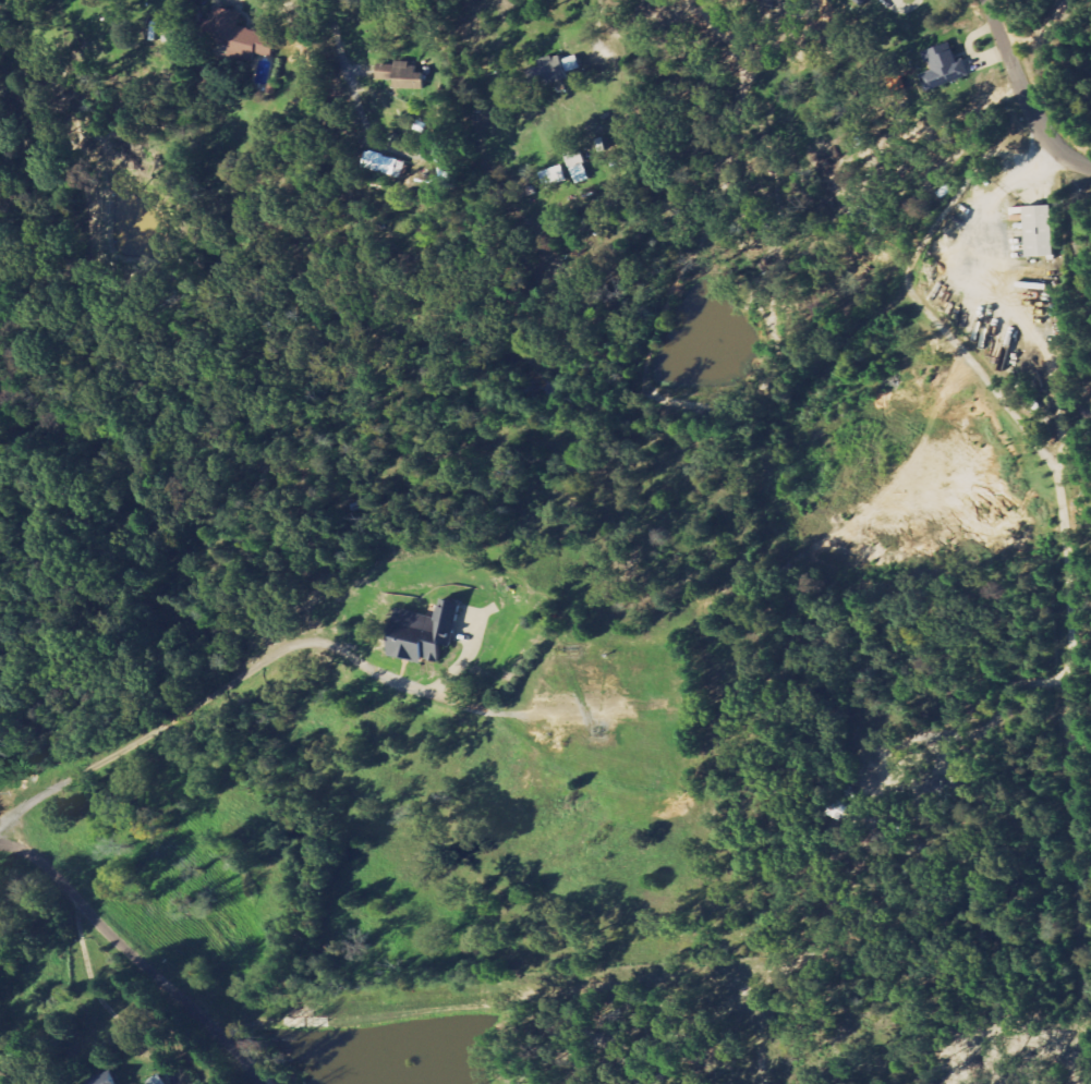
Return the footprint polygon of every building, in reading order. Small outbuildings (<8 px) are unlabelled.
[(276,37),(239,28),(242,14),(216,8),(213,21),(205,19),(202,31),(210,33),(208,44),(254,55),(254,54),(271,58),(276,37)] [(969,77),(963,59),(956,62),(949,43),(923,52),(930,72),(920,76),(926,92),(969,77)] [(535,91),(569,79),(567,74),(581,69),(577,56),(562,61),(560,55),(539,62),(541,68),(529,72),(535,91)] [(422,91),(422,64),(394,64),(394,67),(374,67),(374,80),(394,81),(394,91),(422,91)] [(592,180),(579,150),(565,156),(577,186),(592,180)] [(370,170),(402,179),(406,162),(366,151),(363,163),(372,166),(370,170)] [(1023,208),(1025,258),(1053,257),(1051,207),(1023,208)] [(404,609),(396,656),(430,662),(431,659),(452,663),(464,602),(449,599),(446,617),(404,609)] [(113,1083),(110,1076),(95,1081),(96,1083),(127,1083),(125,1078),(113,1083)]
